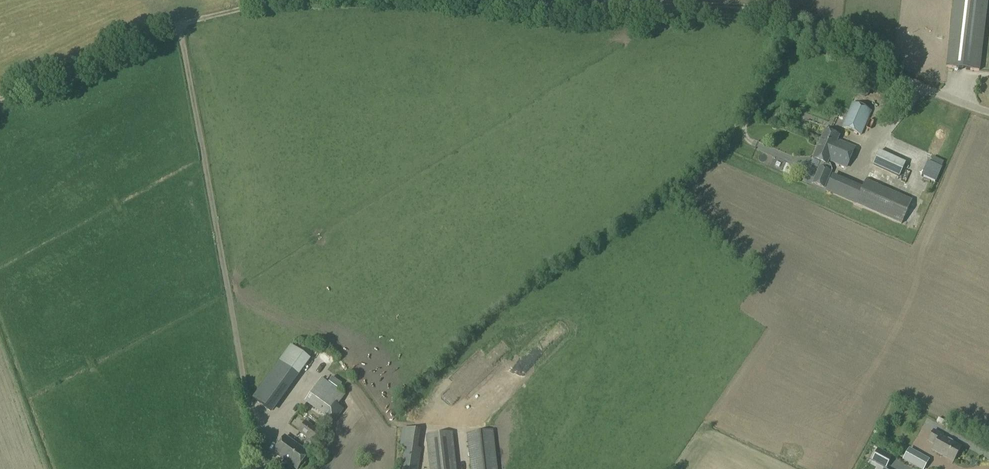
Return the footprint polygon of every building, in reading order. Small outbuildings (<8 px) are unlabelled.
[(946,68),(979,72),(987,0),(954,0),(946,68)] [(861,73),(860,82),(869,83),(871,74),(861,73)] [(852,104),(843,128),(861,136),(871,112),(852,104)] [(825,130),(813,158),(821,162),(813,183),(824,187),(831,169),(830,164),(827,163),(828,160),(846,168),(855,148),(837,140),(838,136),(825,130)] [(879,153),(873,167),(899,178),(905,165),(879,153)] [(774,154),(772,160),(778,162),(780,156),(774,154)] [(832,173),(825,190),(856,205),(864,189),(863,188),(832,173)] [(864,189),(856,205),(900,226),(911,202),(867,179),(863,188),(864,189)] [(275,360),(250,398),(268,410),(294,372),(275,360)] [(321,378),(305,401),(327,417),(335,403),(338,405),(346,395),(321,378)] [(342,385),(332,378),(329,383),(338,390),(342,385)] [(348,421),(363,427),(366,418),(352,412),(348,421)] [(306,421),(298,432),(299,433),(317,446),(325,435),(306,421)] [(401,468),(419,468),(422,449),(417,449),(420,429),(403,427),(400,446),(405,447),(401,468)] [(934,431),(928,440),(935,444),(932,450),(953,462),(961,449),(942,438),(943,436),(934,431)] [(427,435),(431,468),(457,468),(453,432),(427,435)] [(468,436),(472,468),(498,468),(494,433),(468,436)] [(284,435),(273,452),(298,468),(309,451),(284,435)] [(924,468),(929,459),(910,449),(905,458),(924,468)] [(891,457),(878,450),(872,461),(885,468),(891,457)]
